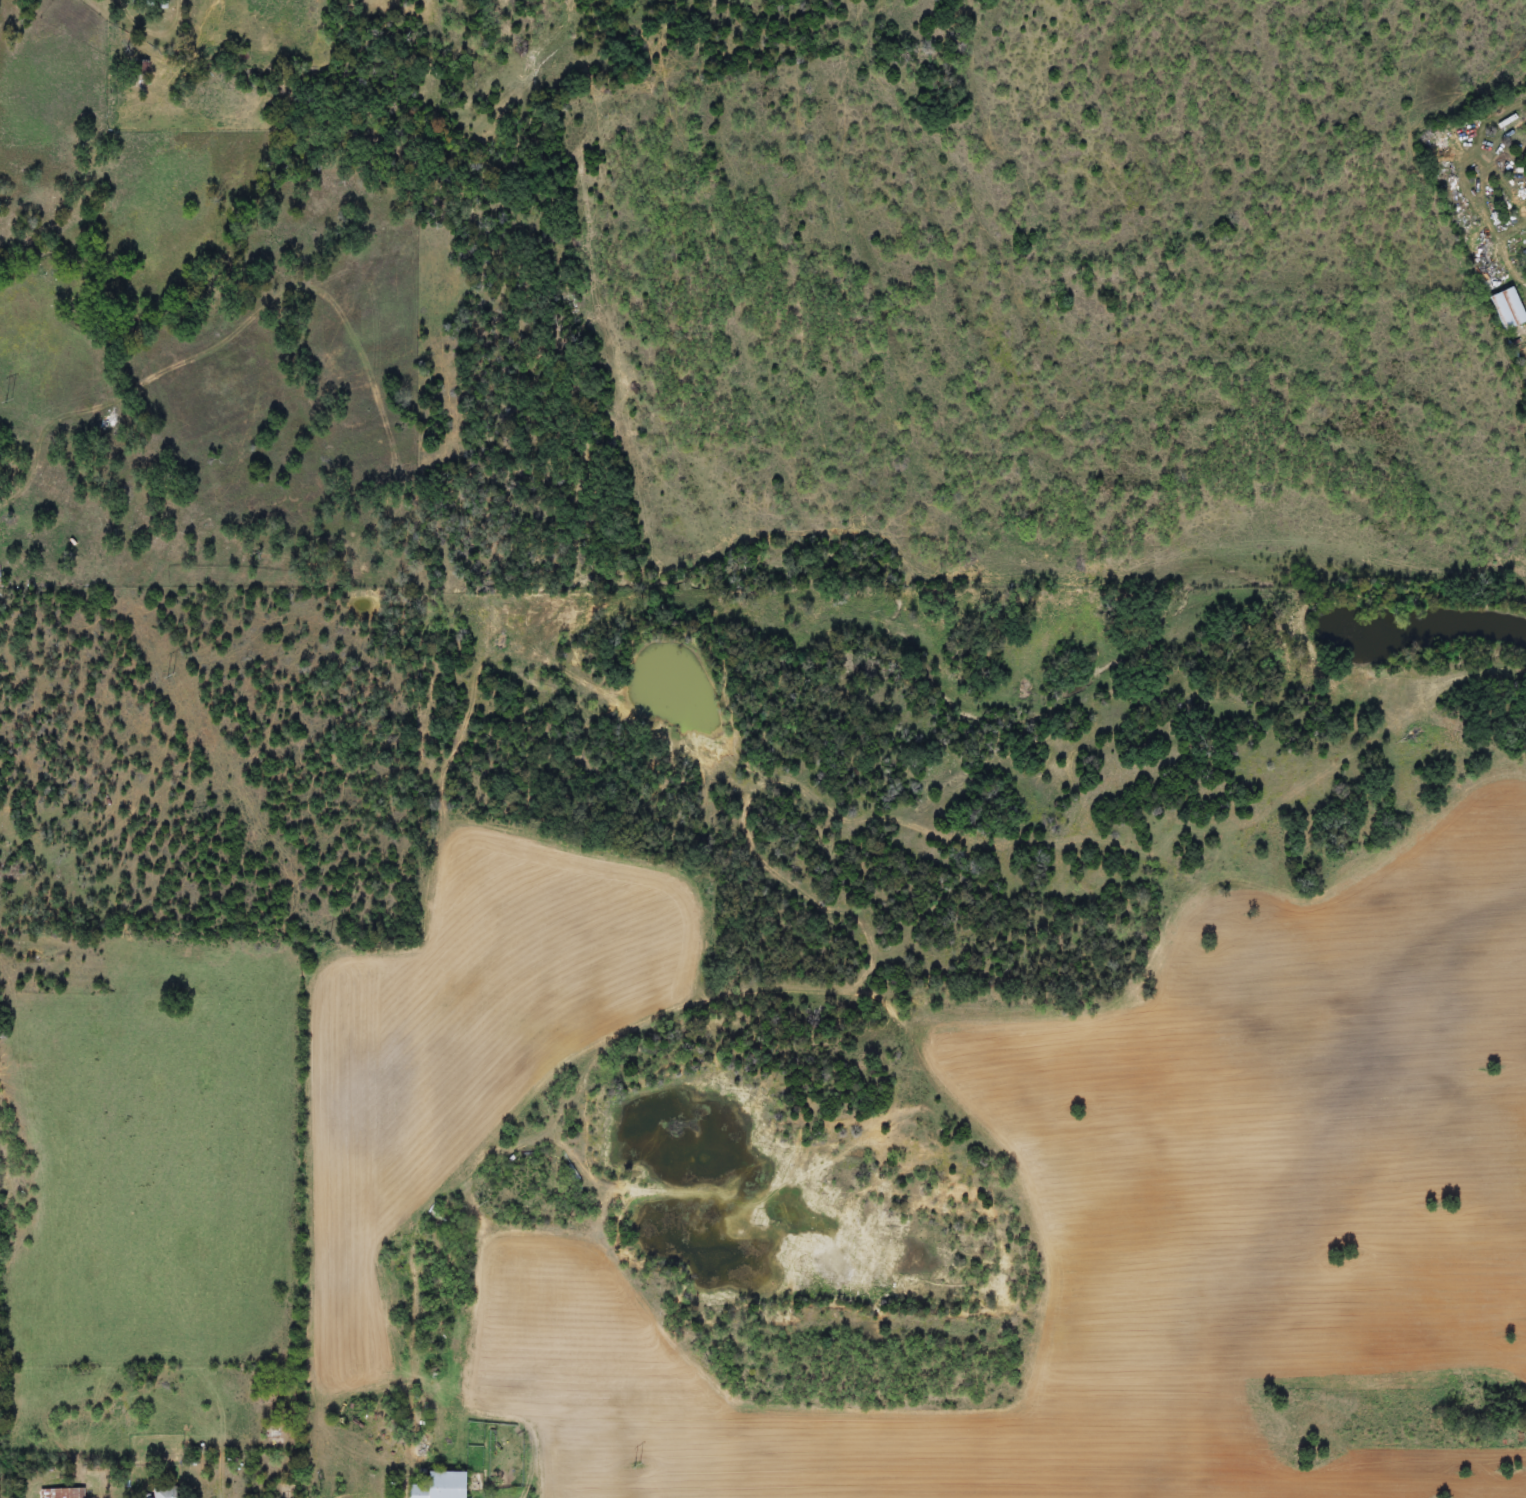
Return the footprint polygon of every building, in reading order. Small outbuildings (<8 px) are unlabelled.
[(146,74),(136,75),(135,63),(145,62),(146,74)] [(1499,284),(1483,291),(1470,260),(1476,257),(1473,248),(1483,244),(1499,284)] [(1525,321),(1501,331),(1487,297),(1512,286),(1525,321)] [(466,1472),(466,1497),(407,1497),(406,1485),(424,1484),(424,1472),(466,1472)] [(178,1488),(178,1497),(137,1497),(137,1496),(152,1496),(152,1488),(178,1488)] [(83,1489),(83,1497),(43,1497),(43,1490),(83,1489)]
